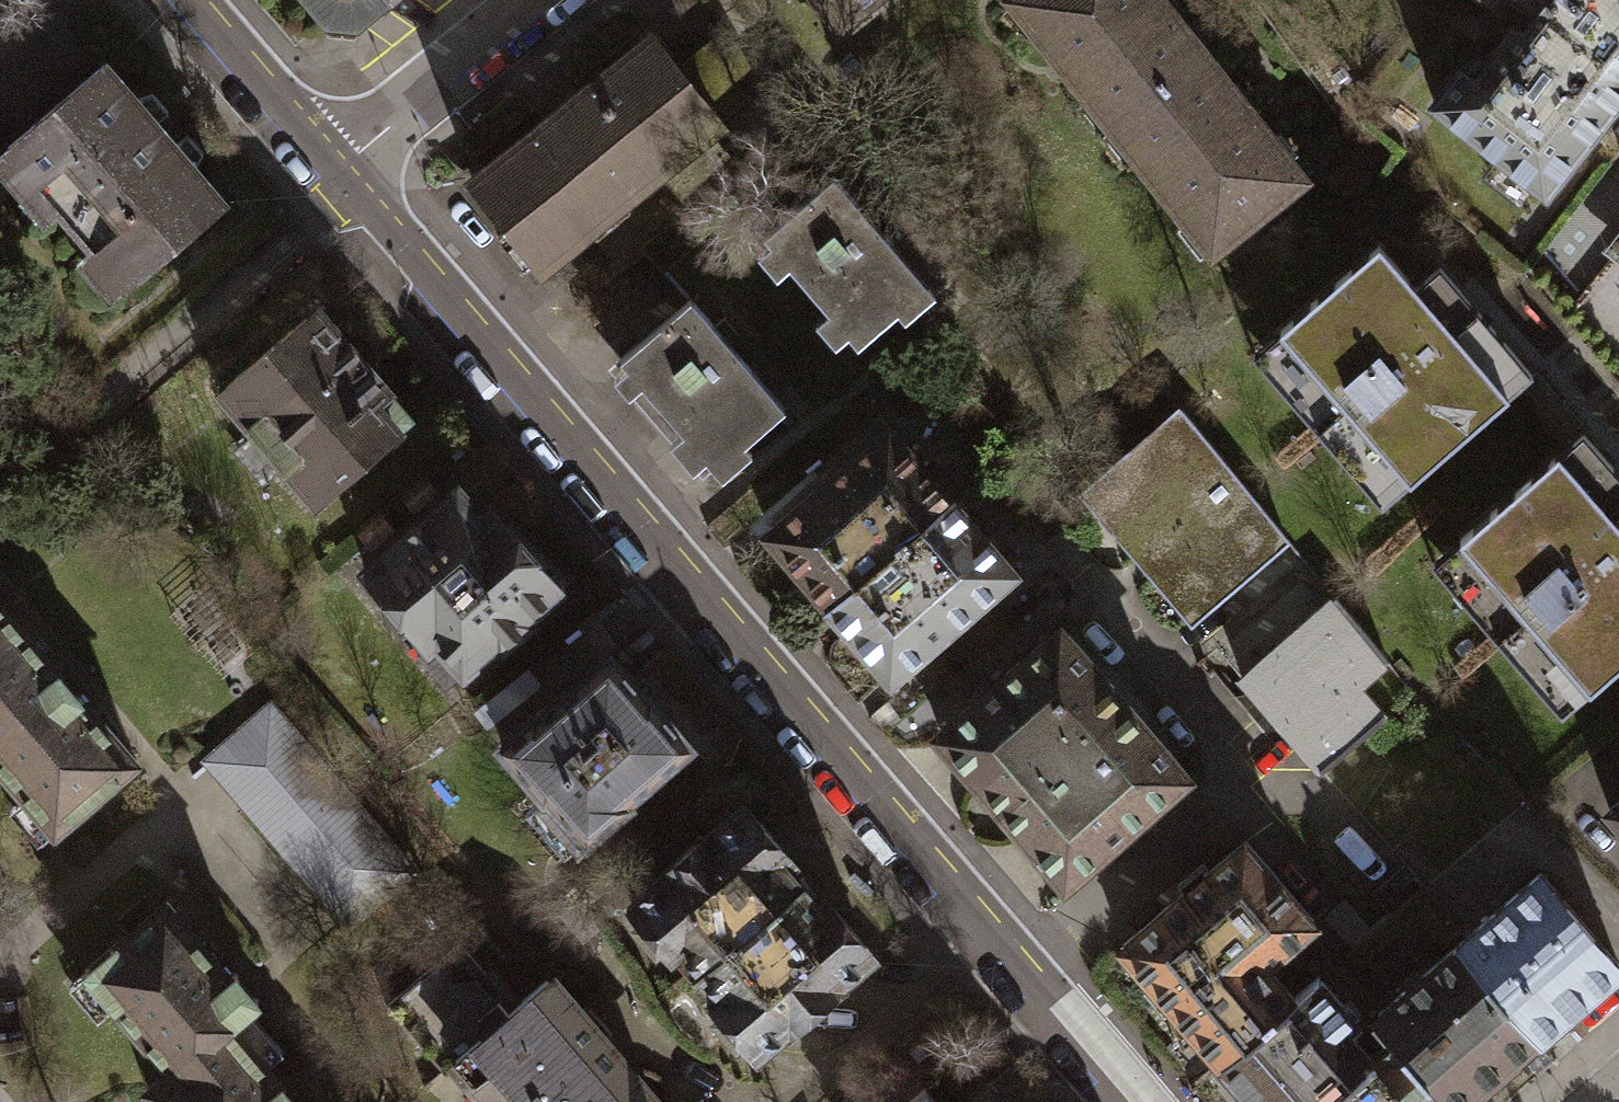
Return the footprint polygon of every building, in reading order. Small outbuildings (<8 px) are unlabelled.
[(382,0),(313,0),(327,17),(357,20),(382,0)] [(835,23),(865,0),(816,0),(835,23)] [(1160,0),(1009,0),(1110,127),(1203,53),(1160,0)] [(1536,6),(1522,24),(1510,26),(1471,71),(1464,65),(1435,101),(1543,188),(1600,113),(1618,89),(1618,0),(1541,0),(1536,6)] [(723,31),(677,66),(717,114),(721,119),(759,88),(723,31)] [(472,180),(540,261),(717,114),(677,66),(649,33),(556,110),(472,180)] [(1304,181),(1203,53),(1110,127),(1211,255),(1304,181)] [(122,286),(227,202),(181,148),(106,58),(0,145),(122,286)] [(854,345),(928,284),(884,230),(836,172),(762,233),(854,345)] [(1381,446),(1408,477),(1530,373),(1440,269),(1436,264),(1411,285),(1375,243),(1277,327),(1304,358),(1276,382),(1352,470),(1381,446)] [(712,464),(784,402),(737,349),(689,293),(617,355),(712,464)] [(315,500),(396,428),(372,400),(384,389),(333,331),(313,308),(219,391),(315,500)] [(1138,559),(1187,621),(1285,544),(1181,413),(1083,490),(1138,559)] [(765,529),(826,601),(952,495),(890,423),(814,487),(765,529)] [(1533,679),(1560,655),(1588,687),(1618,660),(1618,476),(1580,432),(1459,537),(1486,568),(1457,593),(1533,679)] [(464,667),(557,585),(489,508),(479,517),(465,500),(455,489),(362,570),(424,640),(433,632),(464,667)] [(1013,567),(952,495),(826,601),(888,673),(939,630),(1013,567)] [(1239,675),(1318,767),(1379,714),(1353,684),(1384,658),(1330,596),(1304,619),(1239,675)] [(56,830),(136,762),(6,609),(0,614),(0,764),(56,830)] [(1120,829),(1188,772),(1061,623),(934,730),(1061,879),(1120,829)] [(581,837),(688,743),(604,649),(591,661),(498,743),(581,837)] [(245,804),(345,923),(409,870),(276,713),(241,742),(273,780),(245,804)] [(1618,827),(1618,798),(1605,811),(1618,827)] [(753,1049),(869,948),(823,895),(814,902),(795,881),(777,860),(786,853),(740,800),(625,901),(673,955),(682,947),(715,985),(705,994),(753,1049)] [(1121,945),(1221,1062),(1300,996),(1268,959),(1317,918),(1249,837),(1174,900),(1121,945)] [(1538,871),(1452,945),(1531,1040),(1551,1024),(1618,967),(1538,871)] [(228,974),(164,900),(83,970),(169,1070),(227,1021),(256,996),(233,970),(228,974)] [(506,1011),(513,1005),(456,941),(382,1007),(442,1074),(456,1061),(453,1057),(481,1033),(480,1010),(494,998),(506,1011)] [(1452,945),(1370,1013),(1391,1039),(1445,1101),(1458,1101),(1467,1094),(1531,1040),(1452,945)] [(456,1061),(493,1101),(651,1101),(618,1064),(624,1058),(601,1032),(594,1037),(543,979),(513,1005),(506,1011),(494,998),(480,1010),(481,1033),(453,1057),(456,1061)] [(1370,1057),(1346,1029),(1355,1021),(1320,979),(1300,996),(1221,1062),(1254,1101),(1316,1101),(1370,1057)] [(169,1070),(146,1089),(157,1101),(296,1101),(227,1021),(169,1070)] [(1391,1039),(1370,1057),(1316,1101),(1445,1101),(1391,1039)] [(922,1085),(903,1101),(937,1101),(922,1085)] [(983,1085),(963,1101),(999,1101),(983,1085)]
